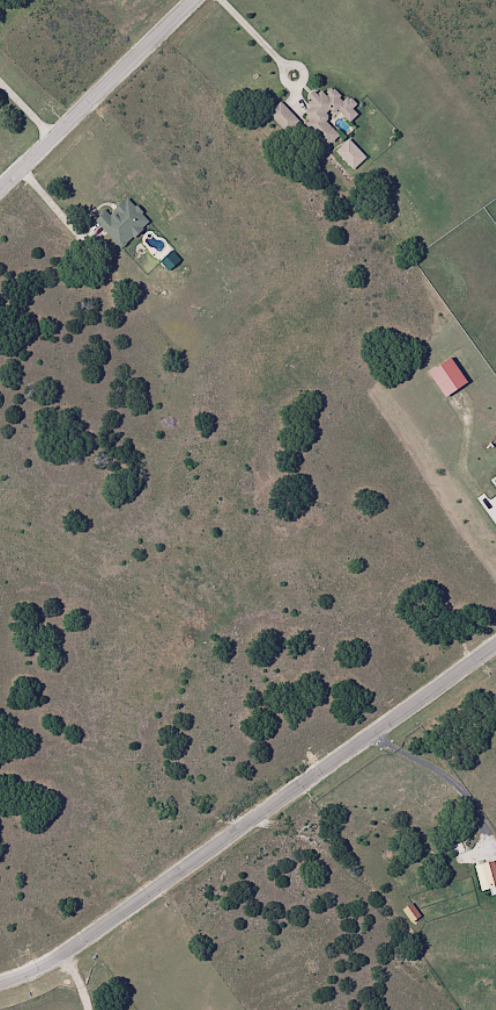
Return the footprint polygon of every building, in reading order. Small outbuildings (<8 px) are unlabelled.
[(353,124),(343,113),(339,117),(340,119),(337,122),(334,117),(327,123),(339,138),(329,147),(310,124),(313,121),(306,113),(311,109),(307,105),(311,101),(306,96),(317,86),(320,90),(324,87),(327,90),(333,85),(343,97),(346,102),(350,98),(361,105),(357,110),(362,116),(353,124)] [(284,103),(272,113),(290,133),(302,122),(284,103)] [(368,159),(356,170),(339,152),(351,140),(368,159)] [(150,221),(143,228),(146,231),(139,237),(136,236),(124,248),(96,219),(106,209),(114,217),(118,213),(115,210),(125,200),(127,202),(130,200),(139,209),(141,207),(146,213),(144,215),(150,221)] [(182,261),(172,270),(161,258),(172,249),(182,261)] [(470,382),(447,398),(430,373),(454,358),(470,382)] [(476,866),(495,861),(495,889),(482,892),(476,866)]
